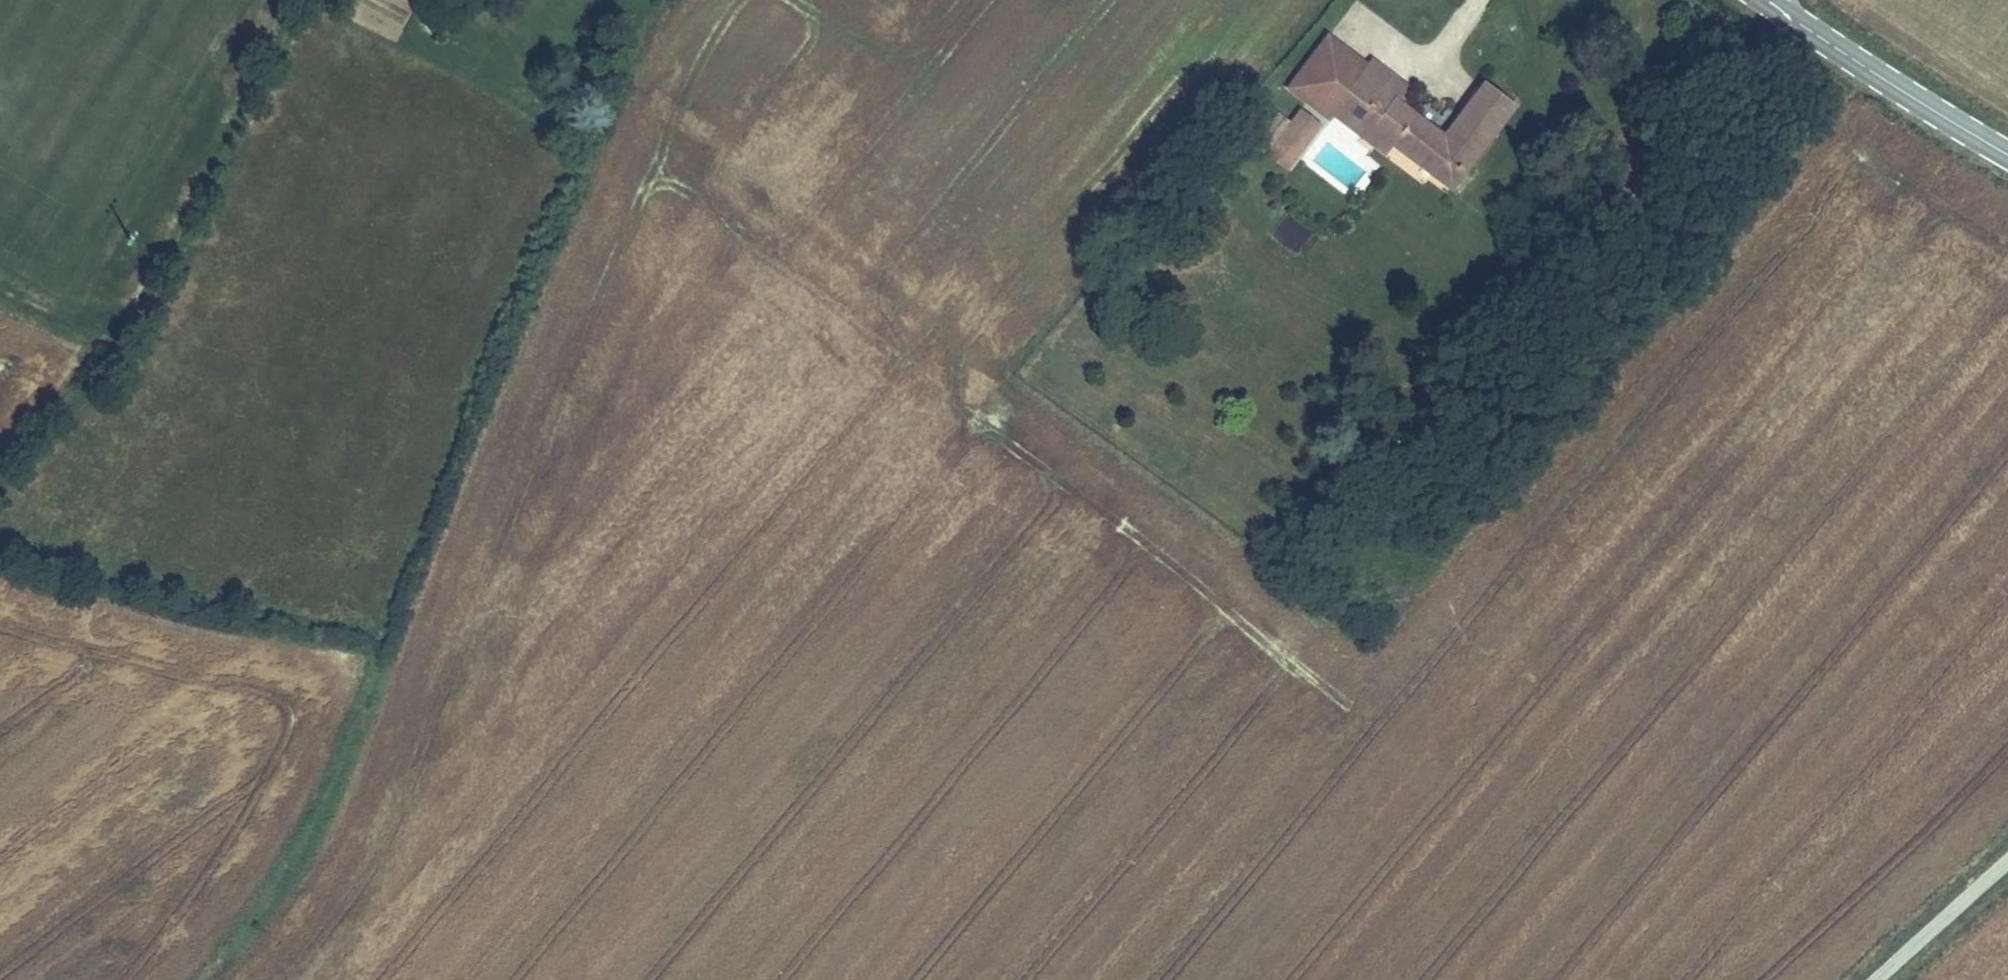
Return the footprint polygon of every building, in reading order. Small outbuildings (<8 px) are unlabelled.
[(1328,123),(1332,118),(1362,140),(1369,131),(1392,148),(1453,194),(1517,110),(1483,85),(1444,137),(1400,104),(1411,88),(1371,58),(1366,65),(1326,34),(1284,90),(1328,123)] [(1288,172),(1322,128),(1297,109),(1263,153),(1288,172)] [(1392,148),(1369,131),(1362,140),(1385,157),(1392,148)]
